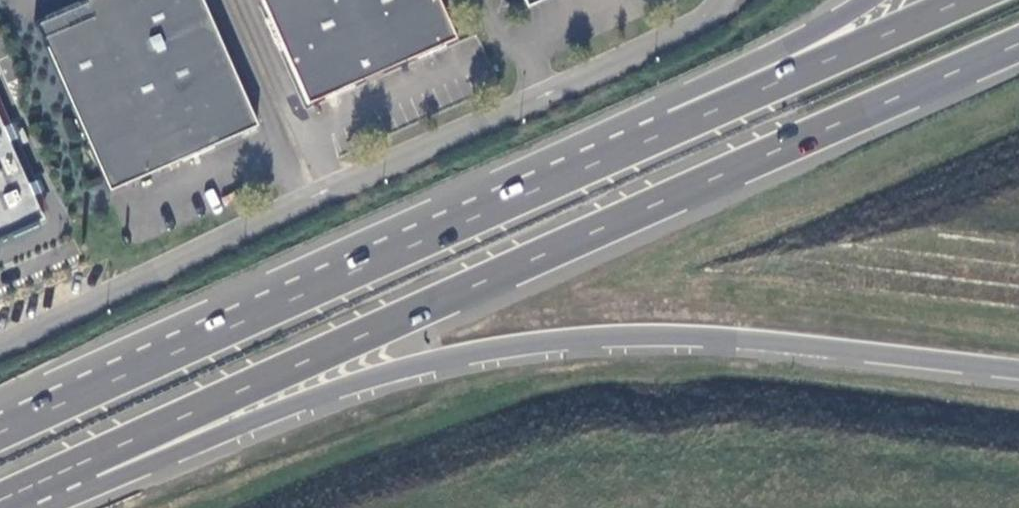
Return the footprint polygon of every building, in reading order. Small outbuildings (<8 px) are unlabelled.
[(202,0),(80,0),(34,20),(105,184),(255,120),(202,0)] [(453,34),(438,0),(260,0),(301,97),(453,34)] [(43,218),(0,119),(0,236),(43,218)]
